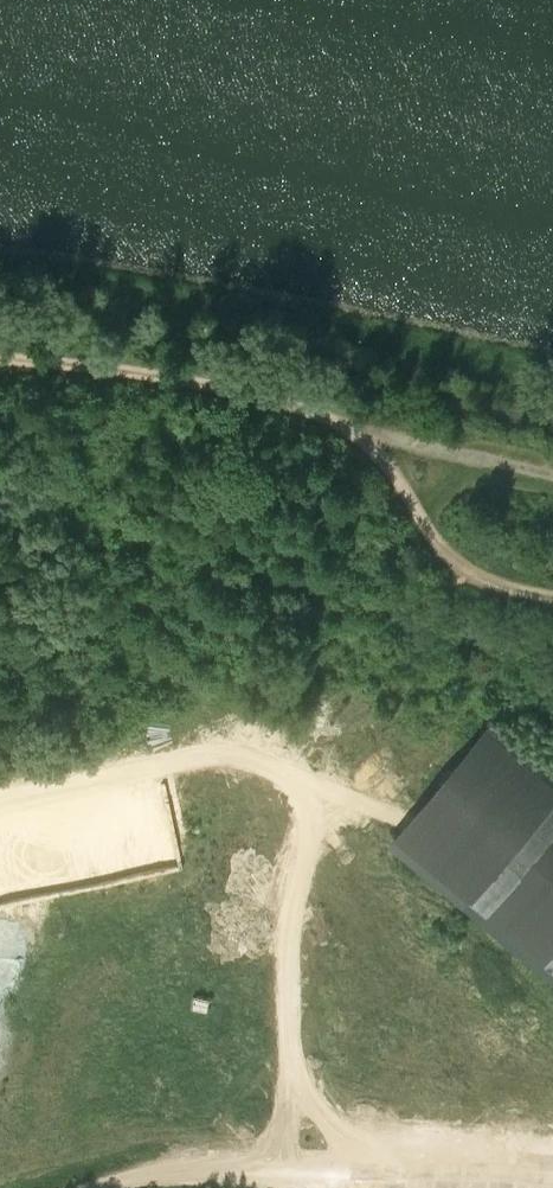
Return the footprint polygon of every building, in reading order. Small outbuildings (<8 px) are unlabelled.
[(483,719),(388,835),(480,910),(530,896),(548,911),(552,909),(552,776),(483,719)]
